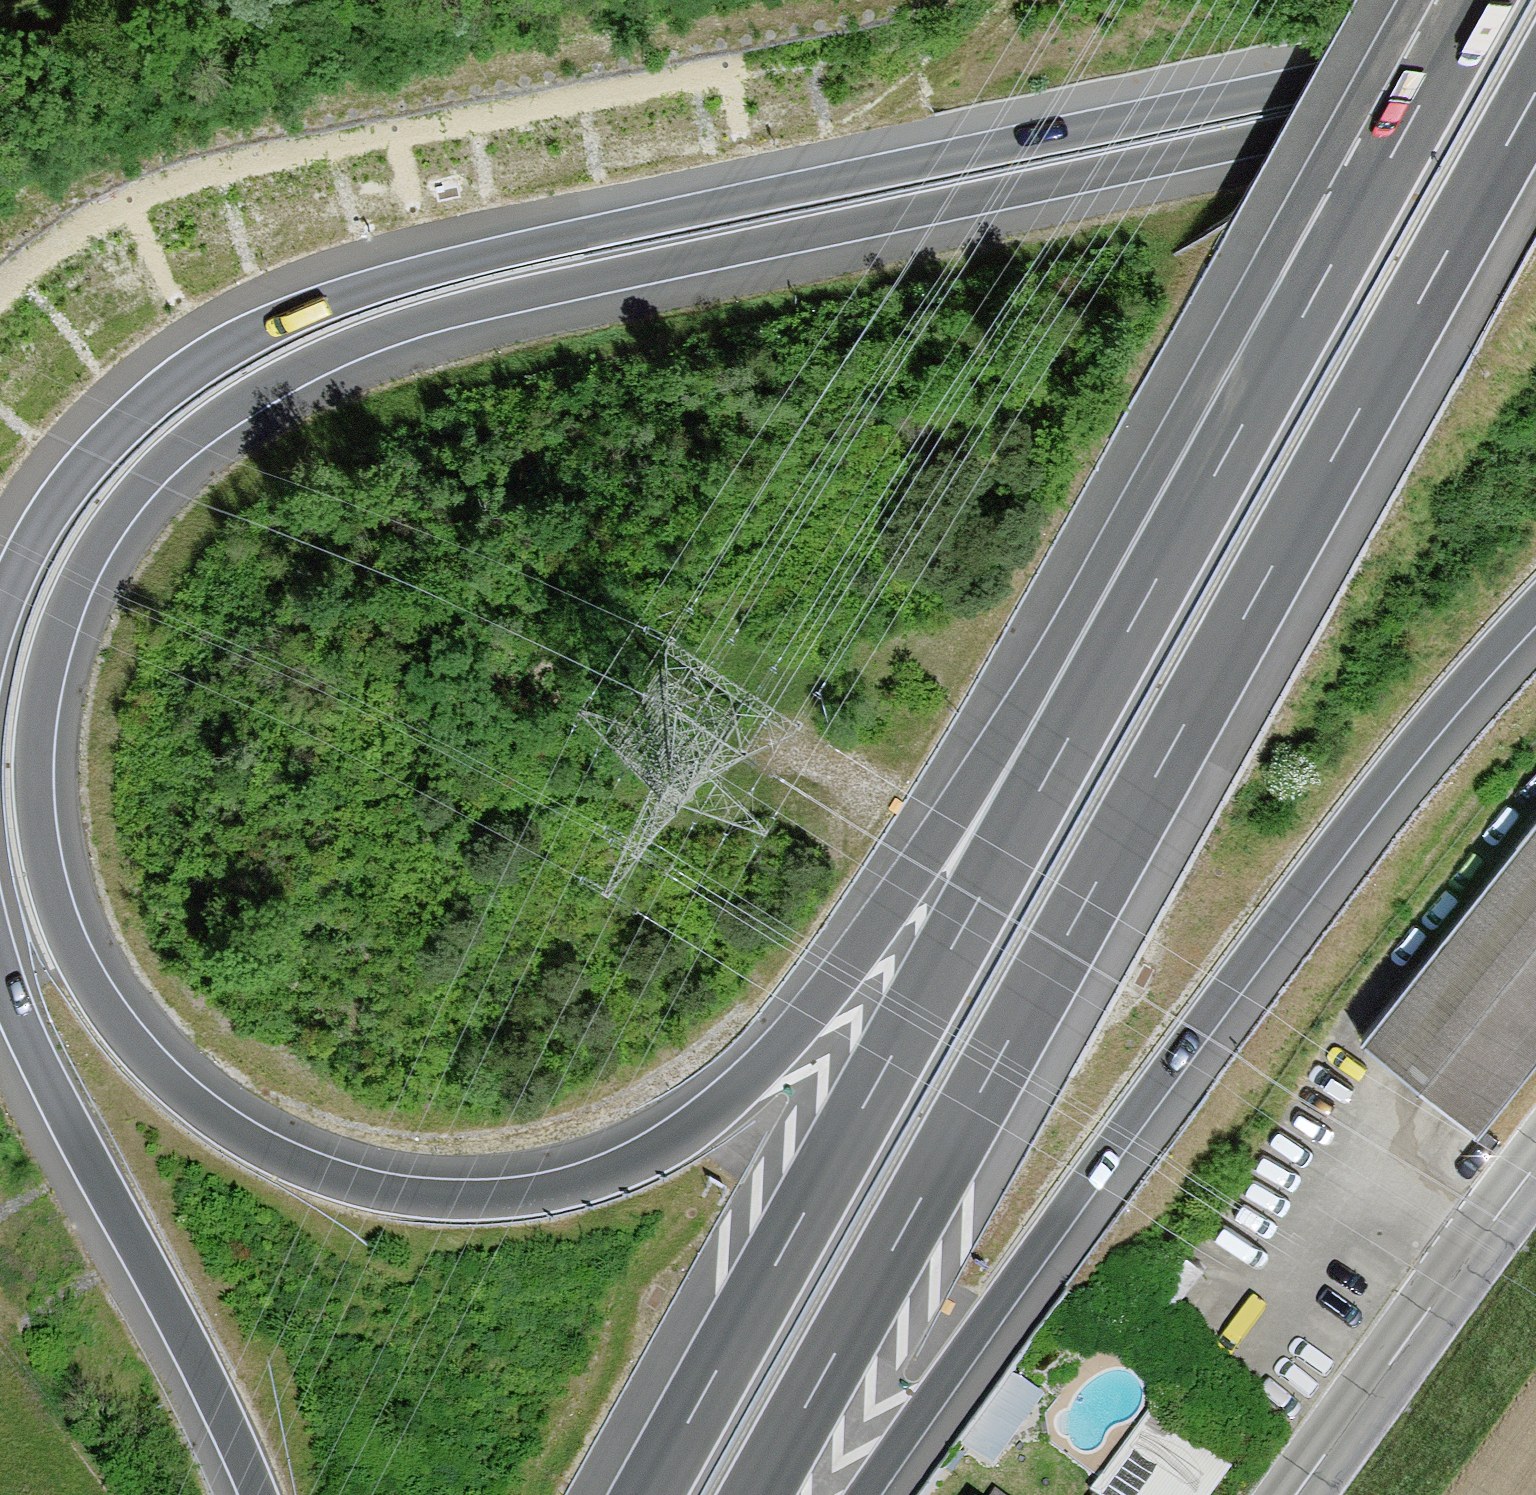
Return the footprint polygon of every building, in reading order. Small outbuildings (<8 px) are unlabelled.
[(1361,1036),(1480,1127),(1535,1057),(1535,816),(1361,1036)] [(1016,1422),(995,1408),(974,1440),(995,1455),(1004,1442),(1016,1422)] [(1153,1414),(1101,1485),(1096,1493),(1097,1494),(1098,1494),(1208,1494),(1227,1468),(1153,1414)]
